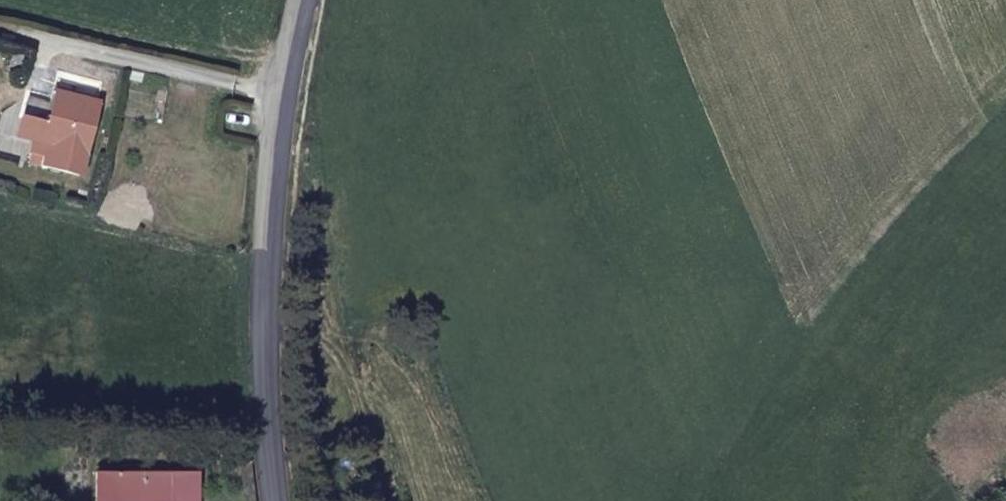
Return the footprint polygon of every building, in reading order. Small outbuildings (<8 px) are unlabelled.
[(0,94),(0,167),(29,173),(41,101),(0,94)]
